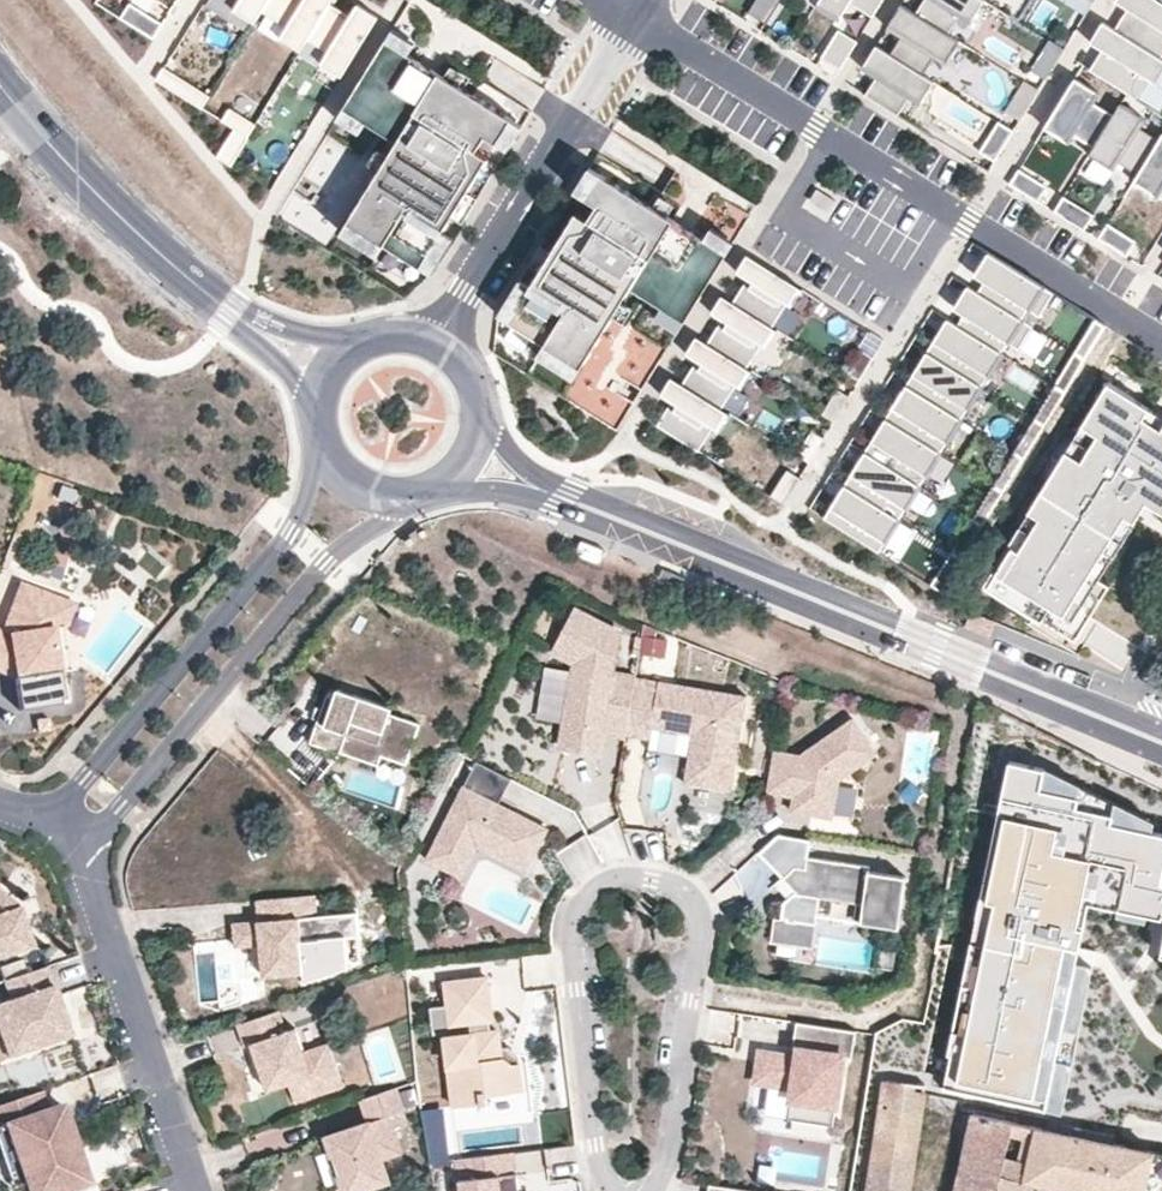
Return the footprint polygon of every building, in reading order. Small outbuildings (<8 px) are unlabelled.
[(243,0),(236,11),(255,23),(262,12),(269,0),(242,0),(243,0)] [(333,0),(269,0),(262,12),(289,28),(282,40),(301,52),(308,40),(329,6),(333,0)] [(748,14),(766,25),(781,0),(756,0),(748,14)] [(851,19),(860,4),(876,14),(884,0),(820,0),(851,19)] [(985,0),(924,0),(918,11),(951,31),(963,10),(974,17),(985,0)] [(1088,8),(1093,0),(1074,0),(1088,8)] [(1130,7),(1117,28),(1161,55),(1161,0),(1119,0),(1130,7)] [(918,11),(904,2),(891,22),(905,31),(901,37),(893,51),(926,71),(938,51),(949,58),(962,38),(951,31),(918,11)] [(119,21),(152,41),(162,26),(129,5),(119,21)] [(342,77),(378,18),(358,7),(351,19),(329,6),(308,40),(330,54),(323,65),(342,77)] [(962,38),(974,17),(963,10),(951,31),(962,38)] [(905,31),(891,22),(887,29),(901,37),(905,31)] [(1102,23),(1090,43),(1102,51),(1089,71),(1135,99),(1148,79),(1160,59),(1102,23)] [(392,29),(381,48),(404,61),(409,55),(415,44),(392,29)] [(839,32),(822,60),(839,71),(857,43),(839,32)] [(1044,82),(1064,50),(1049,40),(1029,72),(1044,82)] [(924,99),(937,78),(926,71),(893,51),(878,43),(866,63),(880,72),(876,79),(868,92),(900,112),(913,92),(924,99)] [(498,143),(513,119),(464,88),(439,73),(435,80),(404,61),(381,48),(347,103),(369,116),(400,135),(397,141),(388,156),(380,168),(348,221),(384,244),(421,267),(443,232),(456,211),(467,193),(489,158),(477,151),(486,136),(498,143)] [(937,78),(949,58),(938,51),(926,71),(937,78)] [(409,55),(404,61),(435,80),(439,73),(409,55)] [(1148,79),(1156,84),(1161,74),(1161,60),(1160,59),(1148,79)] [(876,79),(880,72),(866,63),(861,70),(876,79)] [(464,88),(470,78),(456,69),(450,80),(464,88)] [(209,98),(163,70),(155,82),(201,111),(209,98)] [(1075,78),(1043,129),(1068,144),(1073,136),(1093,148),(1113,114),(1094,102),(1099,93),(1075,78)] [(1019,123),(1039,90),(1023,81),(1004,113),(1019,123)] [(912,119),(924,99),(913,92),(900,112),(912,119)] [(337,119),(359,133),(366,122),(369,116),(347,103),(337,119)] [(1120,104),(1088,155),(1113,170),(1118,162),(1138,174),(1158,140),(1139,128),(1144,119),(1120,104)] [(247,139),(255,126),(230,111),(222,123),(234,131),(247,139)] [(366,122),(397,141),(400,135),(369,116),(366,122)] [(509,150),(524,126),(513,119),(498,143),(509,150)] [(1001,153),(1009,124),(993,119),(985,149),(1001,153)] [(247,139),(234,131),(217,160),(230,168),(247,139)] [(1135,184),(1159,199),(1161,195),(1161,139),(1135,184)] [(380,168),(388,156),(378,150),(370,162),(380,168)] [(586,197),(601,173),(590,166),(575,190),(586,197)] [(1020,172),(1009,190),(1038,207),(1049,189),(1020,172)] [(624,301),(633,287),(636,281),(667,300),(689,313),(723,258),(701,244),(670,225),(674,218),(664,212),(650,203),(601,173),(586,197),(598,204),(589,219),(577,212),(555,247),(544,265),(531,286),(509,321),(545,344),(583,367),(616,314),(624,301)] [(829,212),(837,200),(817,189),(810,200),(829,212)] [(467,218),(478,199),(467,193),(456,211),(467,218)] [(664,212),(670,201),(657,193),(650,203),(664,212)] [(1064,197),(1053,215),(1082,232),(1093,214),(1064,197)] [(701,244),(705,237),(674,218),(670,225),(701,244)] [(384,244),(348,221),(341,232),(378,254),(384,244)] [(1109,222),(1098,239),(1127,257),(1138,239),(1109,222)] [(734,240),(712,226),(705,237),(701,244),(723,258),(734,240)] [(432,274),(454,239),(443,232),(421,267),(432,274)] [(544,265),(555,247),(544,241),(533,259),(544,265)] [(1057,289),(991,248),(976,271),(987,278),(980,288),(1025,315),(1031,305),(1043,312),(1057,289)] [(789,305),(799,289),(747,256),(736,273),(747,280),(733,304),(772,329),(787,304),(789,305)] [(509,321),(531,286),(520,280),(499,315),(509,321)] [(667,300),(636,281),(633,287),(664,306),(667,300)] [(980,288),(970,282),(956,304),(966,311),(960,321),(1004,349),(1011,339),(1022,346),(1037,323),(1025,315),(980,288)] [(791,307),(802,290),(799,289),(789,305),(791,307)] [(733,304),(721,297),(711,314),(722,321),(707,345),(747,370),(761,345),(764,346),(774,330),(772,329),(733,304)] [(678,330),(689,313),(667,300),(664,306),(657,317),(678,330)] [(624,301),(616,314),(627,320),(634,308),(624,301)] [(960,321),(950,315),(929,348),(984,382),(1004,349),(960,321)] [(1076,351),(1086,357),(1106,324),(1096,318),(1076,351)] [(766,348),(776,331),(774,330),(764,346),(766,348)] [(722,410),(736,386),(739,387),(749,371),(747,370),(707,345),(696,338),(686,355),(697,361),(682,386),(722,410)] [(577,377),(583,367),(545,344),(539,354),(577,377)] [(847,371),(860,379),(874,356),(861,348),(847,371)] [(984,382),(929,348),(908,381),(963,415),(984,382)] [(1055,384),(1066,390),(1086,357),(1076,351),(1055,384)] [(741,389),(751,372),(749,371),(739,387),(741,389)] [(716,431),(726,413),(722,410),(682,386),(671,379),(660,396),(672,403),(657,427),(698,452),(713,429),(716,431)] [(963,415),(908,381),(888,414),(943,448),(963,415)] [(1110,381),(1084,423),(1100,433),(1084,458),(1069,449),(1032,508),(1043,514),(1023,546),(1013,539),(988,580),(1075,634),(1100,593),(1090,587),(1113,548),(1106,544),(1124,513),(1132,518),(1145,497),(1161,508),(1161,424),(1160,428),(1142,417),(1148,406),(1110,381)] [(1035,417),(1045,423),(1066,390),(1055,384),(1035,417)] [(822,412),(835,420),(851,394),(838,386),(822,412)] [(1148,406),(1142,417),(1160,428),(1161,424),(1161,415),(1148,406)] [(726,413),(716,431),(718,432),(729,414),(726,413)] [(943,448),(888,414),(867,447),(922,481),(943,448)] [(1014,450),(1025,457),(1045,423),(1035,417),(1014,450)] [(1084,423),(1069,449),(1084,458),(1100,433),(1084,423)] [(797,453),(810,461),(824,438),(811,430),(797,453)] [(922,481),(867,447),(847,481),(901,514),(922,481)] [(994,484),(1004,490),(1025,457),(1014,450),(994,484)] [(772,494),(784,501),(800,476),(787,468),(772,494)] [(901,514),(847,481),(826,514),(881,548),(901,514)] [(973,517),(984,523),(1004,490),(994,484),(973,517)] [(1032,508),(1013,539),(1023,546),(1043,514),(1032,508)] [(1124,513),(1106,544),(1113,548),(1132,518),(1124,513)] [(14,678),(19,711),(59,705),(54,674),(60,673),(53,628),(45,625),(55,597),(20,583),(2,631),(0,630),(0,673),(14,678)] [(75,604),(55,597),(45,625),(53,628),(65,633),(75,604)] [(565,723),(561,747),(599,754),(603,733),(624,736),(625,735),(635,676),(613,673),(619,634),(575,609),(554,650),(576,661),(590,669),(581,725),(565,723)] [(581,725),(590,669),(576,661),(565,723),(581,725)] [(730,791),(746,696),(635,676),(625,735),(650,739),(652,727),(653,719),(694,726),(692,734),(683,783),(730,791)] [(391,713),(386,711),(388,706),(337,689),(335,697),(327,695),(322,708),(317,723),(310,742),(341,753),(341,752),(379,765),(382,755),(407,764),(421,724),(391,713)] [(317,723),(322,708),(317,705),(312,721),(317,723)] [(850,770),(877,751),(852,715),(800,755),(774,750),(767,792),(793,796),(792,803),(804,805),(803,812),(832,817),(839,778),(850,770)] [(692,734),(694,726),(653,719),(652,727),(692,734)] [(311,789),(341,753),(310,742),(288,769),(311,789)] [(1011,759),(941,1087),(1064,1110),(1095,965),(1077,961),(1088,902),(1161,918),(1161,824),(1041,765),(1011,759)] [(547,829),(511,810),(508,816),(496,810),(498,804),(511,779),(476,761),(426,860),(461,877),(477,846),(493,854),(501,837),(534,854),(547,829)] [(803,812),(804,805),(792,803),(790,810),(803,812)] [(511,810),(498,804),(496,810),(508,816),(511,810)] [(897,928),(905,876),(869,871),(869,865),(808,856),(811,839),(778,834),(757,852),(793,891),(787,897),(783,901),(780,917),(786,918),(785,920),(794,921),(795,920),(815,923),(816,916),(819,897),(863,903),(860,922),(897,928)] [(526,871),(534,854),(501,837),(493,854),(526,871)] [(793,891),(781,878),(774,884),(787,897),(793,891)] [(31,947),(16,905),(0,890),(0,958),(31,947)] [(315,895),(268,899),(270,920),(258,921),(233,924),(235,947),(260,945),(263,976),(303,972),(301,940),(319,939),(315,895)] [(860,922),(863,903),(819,897),(816,916),(860,922)] [(256,900),(258,921),(270,920),(268,899),(256,900)] [(774,916),(770,942),(811,949),(815,923),(795,920),(794,921),(785,920),(786,918),(780,917),(774,916)] [(347,937),(319,939),(301,940),(303,972),(305,981),(349,968),(347,937)] [(896,950),(877,947),(874,967),(893,970),(896,950)] [(4,981),(11,1001),(0,1005),(0,1037),(7,1058),(70,1036),(63,1015),(57,1017),(52,1003),(58,1001),(46,967),(4,981)] [(509,1060),(501,1054),(497,1027),(490,1028),(489,1015),(491,1015),(487,979),(446,983),(449,1006),(430,1008),(433,1034),(445,1033),(454,1103),(482,1099),(481,1092),(521,1087),(518,1060),(509,1060)] [(63,1015),(58,1001),(52,1003),(57,1017),(63,1015)] [(279,1011),(237,1025),(244,1047),(251,1045),(267,1090),(288,1083),(294,1100),(342,1083),(328,1042),(302,1051),(295,1028),(286,1031),(279,1011)] [(1102,1019),(1083,1102),(1119,1110),(1138,1028),(1102,1019)] [(855,1031),(796,1022),(792,1047),(798,1048),(797,1057),(791,1056),(760,1052),(756,1081),(792,1087),(788,1118),(833,1125),(843,1056),(851,1058),(855,1031)] [(904,1068),(908,1033),(896,1032),(891,1066),(904,1068)] [(881,1083),(866,1190),(908,1190),(922,1089),(881,1083)] [(396,1088),(367,1098),(375,1120),(367,1123),(369,1127),(360,1131),(359,1126),(333,1135),(352,1190),(358,1190),(396,1178),(388,1157),(408,1150),(396,1114),(404,1112),(396,1088)] [(48,1111),(42,1091),(0,1106),(14,1147),(17,1146),(30,1183),(27,1184),(29,1190),(69,1190),(89,1184),(82,1164),(75,1166),(67,1142),(63,1129),(69,1127),(62,1106),(48,1111)] [(494,1097),(499,1126),(532,1121),(527,1092),(494,1097)] [(13,1189),(27,1184),(30,1183),(17,1146),(14,1147),(0,1106),(0,1151),(13,1189)] [(966,1115),(951,1190),(1026,1190),(1027,1182),(1066,1190),(1161,1190),(1161,1153),(1034,1130),(966,1115)] [(75,1166),(82,1164),(74,1140),(67,1142),(75,1166)] [(516,1174),(514,1153),(454,1160),(456,1182),(458,1182),(459,1190),(518,1190),(516,1174)] [(1026,1190),(1066,1190),(1027,1182),(1026,1190)]
